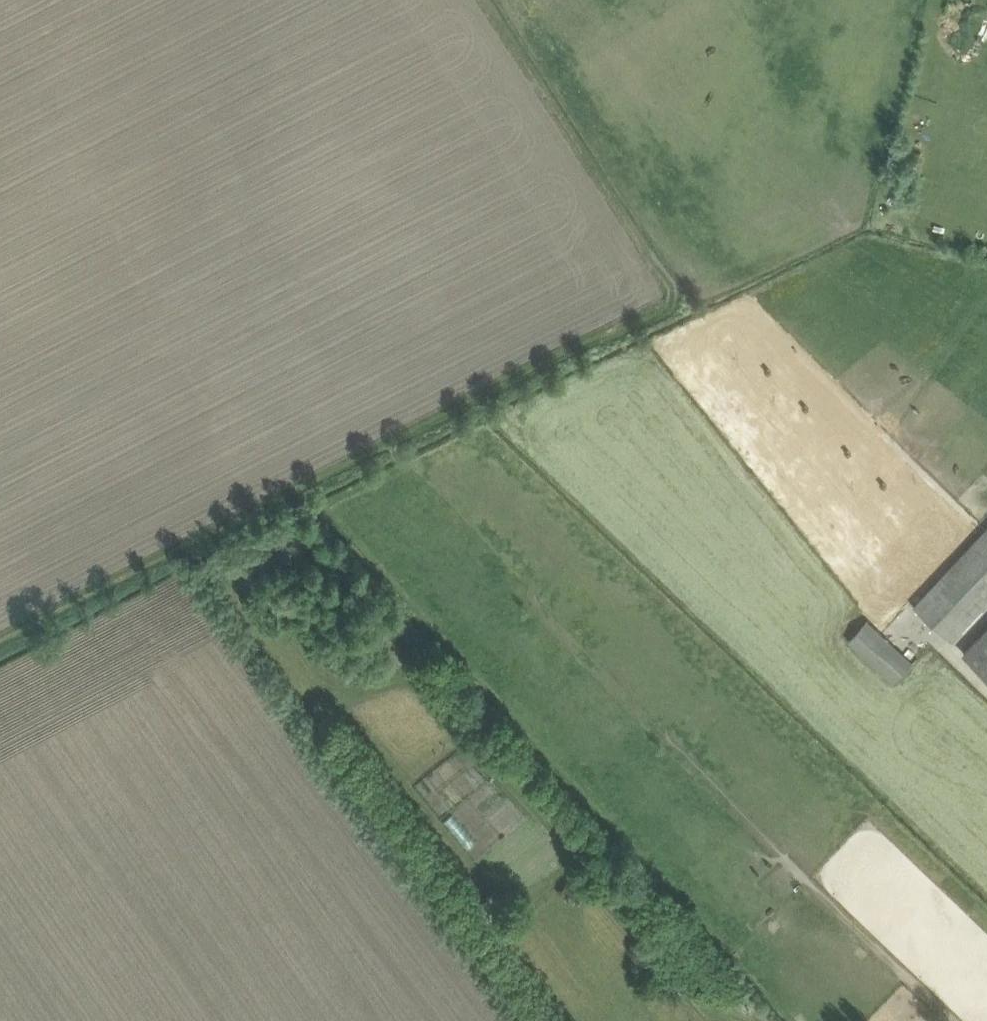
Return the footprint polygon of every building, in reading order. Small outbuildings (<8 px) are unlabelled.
[(948,639),(986,598),(986,525),(912,605),(948,639)] [(847,640),(894,682),(913,661),(867,618),(847,640)] [(986,676),(986,624),(961,652),(986,676)]
